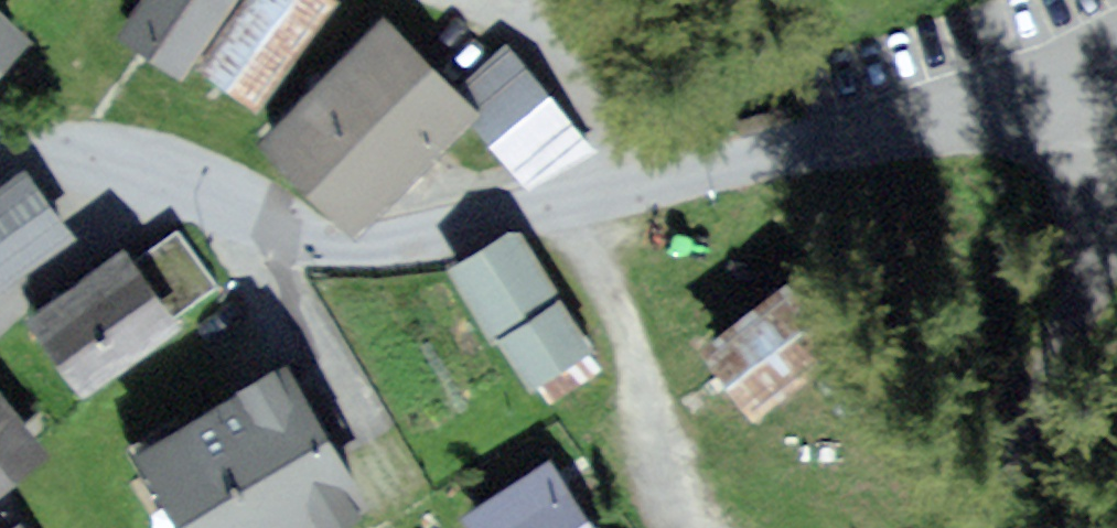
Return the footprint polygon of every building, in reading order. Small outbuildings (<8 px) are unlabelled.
[(182,59),(221,0),(139,0),(124,22),(149,38),(182,59)] [(228,23),(194,79),(222,96),(250,113),(322,0),(243,0),(228,23)] [(0,6),(0,60),(27,31),(0,6)] [(450,123),(349,29),(263,121),(363,215),(406,169),(450,123)] [(599,143),(516,39),(447,94),(488,146),(529,198),(599,143)] [(5,152),(0,156),(0,252),(52,214),(5,152)] [(116,266),(106,252),(70,279),(13,324),(68,395),(208,287),(164,229),(139,248),(116,266)] [(523,238),(448,280),(518,405),(593,363),(555,295),(523,238)] [(796,285),(720,346),(737,368),(758,394),(835,333),(796,285)] [(275,348),(119,450),(170,527),(295,527),(363,484),(318,414),(275,348)] [(0,402),(0,481),(38,451),(0,402)] [(552,475),(477,521),(481,527),(585,527),(552,475)] [(17,514),(0,526),(0,527),(26,527),(17,514)]
